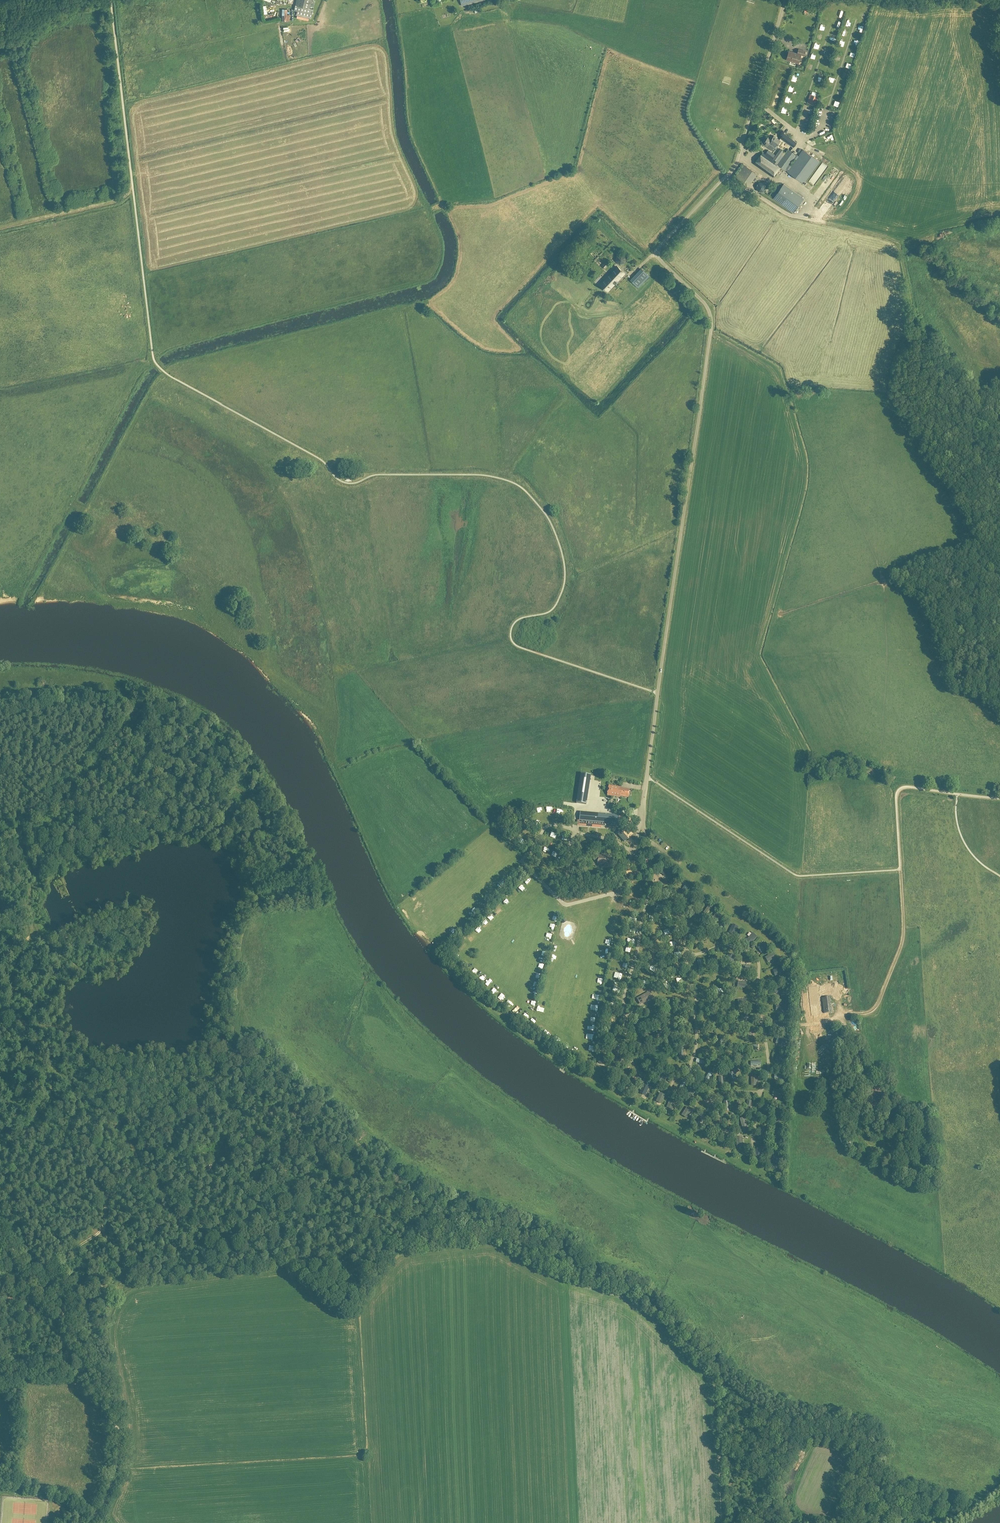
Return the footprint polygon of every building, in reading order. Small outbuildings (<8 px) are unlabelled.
[(295,5),(294,11),(295,11),(297,11),(296,15),(311,19),(313,9),(310,8),(312,0),(296,0),(295,5)] [(797,54),(789,51),(786,60),(798,63),(801,55),(804,56),(806,51),(799,49),(797,54)] [(817,97),(811,95),(808,102),(815,104),(817,97)] [(763,129),(760,134),(766,138),(769,133),(763,129)] [(767,146),(773,151),(778,145),(777,144),(780,141),(773,136),(771,139),(768,137),(765,140),(764,139),(761,144),(766,147),(767,146)] [(796,144),(794,142),(785,136),(783,139),(794,147),(796,144)] [(776,163),(762,153),(754,164),(773,177),(781,167),(785,170),(785,169),(787,171),(804,183),(819,162),(803,150),(788,170),(786,168),(796,155),(788,150),(783,157),(781,155),(783,151),(780,149),(773,158),(777,161),(776,163)] [(735,176),(747,185),(756,173),(743,164),(735,176)] [(764,183),(759,182),(756,187),(758,191),(764,192),(766,187),(764,183)] [(803,199),(784,184),(774,198),(793,212),(803,199)] [(617,255),(616,261),(620,264),(625,262),(626,257),(622,253),(617,255)] [(617,282),(624,274),(616,267),(607,277),(607,278),(600,285),(608,292),(615,284),(615,285),(617,282)] [(631,280),(639,287),(649,276),(641,269),(631,280)] [(581,773),(577,803),(586,804),(587,804),(591,774),(581,773)] [(621,787),(609,785),(607,795),(620,797),(621,796),(628,797),(630,789),(621,788),(621,787)] [(591,793),(591,809),(603,809),(604,793),(591,793)] [(579,820),(579,823),(601,825),(618,827),(618,826),(619,816),(619,815),(580,811),(580,814),(579,820)] [(550,844),(557,827),(555,827),(552,827),(550,828),(548,829),(546,831),(541,840),(550,844)] [(561,843),(565,829),(557,827),(550,844),(558,847),(561,843)] [(569,831),(565,829),(561,843),(558,848),(568,851),(572,832),(569,831)] [(620,830),(617,833),(624,841),(628,838),(620,830)] [(531,857),(538,862),(546,850),(540,846),(531,857)] [(594,853),(573,849),(572,856),(572,858),(593,862),(594,853)] [(553,854),(546,850),(538,862),(544,868),(553,854)] [(551,873),(559,858),(553,854),(544,868),(551,873)] [(610,856),(598,855),(598,863),(609,864),(610,856)] [(593,862),(582,860),(578,881),(589,881),(593,862)] [(658,871),(665,876),(667,873),(661,868),(658,871)] [(689,886),(684,882),(678,890),(682,894),(689,886)] [(699,896),(696,894),(689,901),(693,904),(699,896)] [(671,900),(651,896),(649,903),(670,907),(671,900)] [(709,912),(714,906),(711,903),(706,909),(709,912)] [(668,915),(648,910),(646,918),(666,922),(668,915)] [(722,915),(717,912),(711,919),(716,923),(722,915)] [(615,918),(613,925),(619,927),(621,921),(615,918)] [(663,928),(645,925),(644,931),(662,935),(663,928)] [(758,936),(752,932),(746,940),(751,944),(758,936)] [(660,940),(643,936),(641,942),(659,946),(660,940)] [(467,950),(470,947),(465,940),(461,944),(467,950)] [(765,941),(758,948),(762,952),(769,946),(765,941)] [(660,952),(641,948),(639,955),(658,959),(660,952)] [(777,956),(774,952),(765,957),(768,962),(777,956)] [(657,964),(638,960),(637,967),(656,970),(657,964)] [(773,970),(775,976),(784,973),(782,967),(773,970)] [(654,975),(637,971),(636,977),(653,980),(654,975)] [(648,990),(630,986),(629,991),(647,995),(648,990)] [(834,1014),(830,996),(823,998),(827,1015),(834,1014)] [(615,1014),(616,1008),(597,1004),(595,1011),(615,1014)] [(652,1008),(633,1005),(632,1011),(651,1014),(652,1008)] [(688,1010),(667,1006),(665,1015),(686,1019),(688,1010)] [(614,1019),(594,1016),(593,1022),(612,1026),(614,1019)] [(659,1022),(639,1018),(638,1025),(658,1029),(659,1022)] [(684,1026),(664,1023),(663,1030),(683,1033),(684,1026)] [(611,1032),(592,1028),(590,1034),(610,1039),(611,1032)] [(656,1035),(636,1031),(635,1038),(655,1041),(656,1035)] [(687,1039),(667,1036),(666,1042),(687,1046),(687,1039)] [(787,1040),(777,1038),(775,1044),(785,1046),(787,1040)] [(610,1044),(590,1040),(589,1046),(609,1050),(610,1044)] [(647,1046),(641,1044),(638,1058),(644,1060),(647,1046)] [(607,1056),(588,1052),(586,1060),(606,1064),(607,1056)] [(615,1071),(609,1068),(601,1081),(607,1085),(615,1071)] [(713,1073),(708,1070),(703,1078),(708,1082),(713,1073)] [(627,1077),(620,1074),(613,1089),(620,1092),(627,1077)] [(633,1081),(626,1095),(635,1099),(643,1085),(633,1081)] [(652,1087),(644,1103),(652,1107),(660,1091),(652,1087)] [(693,1088),(688,1096),(691,1098),(696,1090),(693,1088)] [(664,1094),(656,1109),(663,1113),(672,1099),(664,1094)] [(676,1101),(667,1115),(672,1118),(682,1104),(676,1101)] [(687,1106),(678,1120),(683,1123),(692,1109),(687,1106)] [(696,1111),(688,1125),(693,1128),(701,1114),(696,1111)] [(706,1116),(698,1130),(704,1133),(712,1119),(706,1116)] [(717,1121),(709,1135),(714,1138),(722,1124),(717,1121)] [(729,1126),(720,1140),(726,1144),(735,1130),(729,1126)] [(742,1129),(733,1147),(739,1150),(749,1133),(742,1129)] [(752,1136),(744,1152),(749,1154),(757,1138),(752,1136)] [(762,1139),(754,1157),(760,1160),(769,1143),(762,1139)] [(777,1148),(772,1145),(764,1163),(769,1165),(777,1148)] [(786,1152),(781,1150),(774,1167),(780,1171),(786,1152)]
